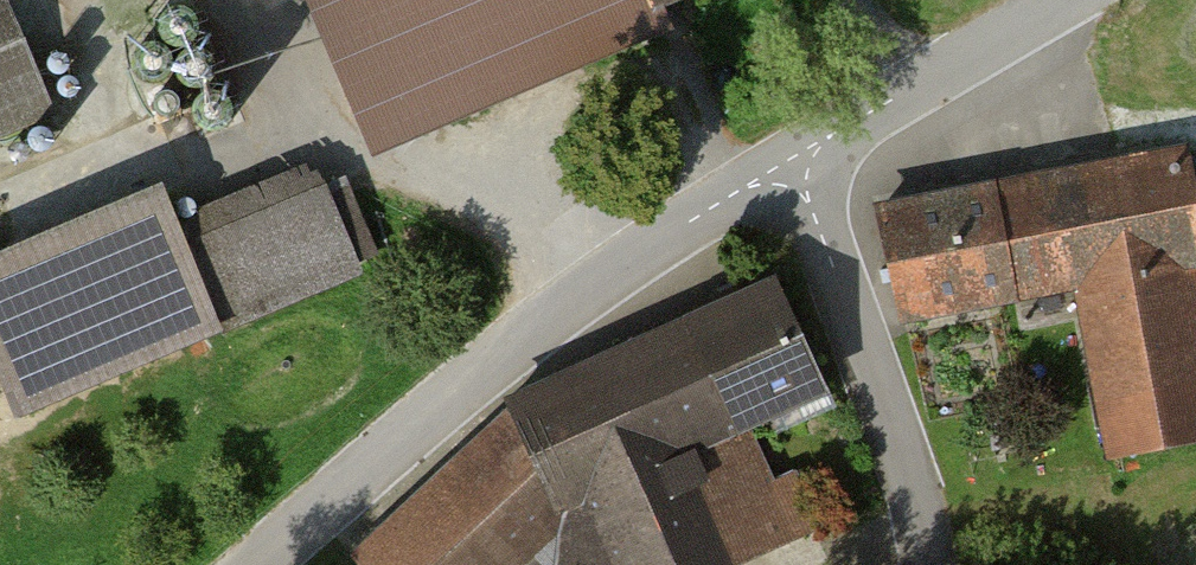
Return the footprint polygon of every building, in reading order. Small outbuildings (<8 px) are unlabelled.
[(387,148),(632,47),(624,27),(690,0),(325,0),(387,148)] [(0,6),(0,137),(46,118),(0,6)] [(885,212),(902,308),(1072,279),(1101,447),(1195,431),(1195,201),(1189,160),(885,212)] [(355,269),(312,165),(162,227),(148,194),(0,255),(0,398),(6,413),(355,269)] [(773,290),(511,401),(560,515),(558,564),(726,564),(848,514),(826,463),(766,488),(736,416),(813,384),(773,290)] [(511,401),(350,554),(360,564),(512,564),(560,515),(511,401)]
